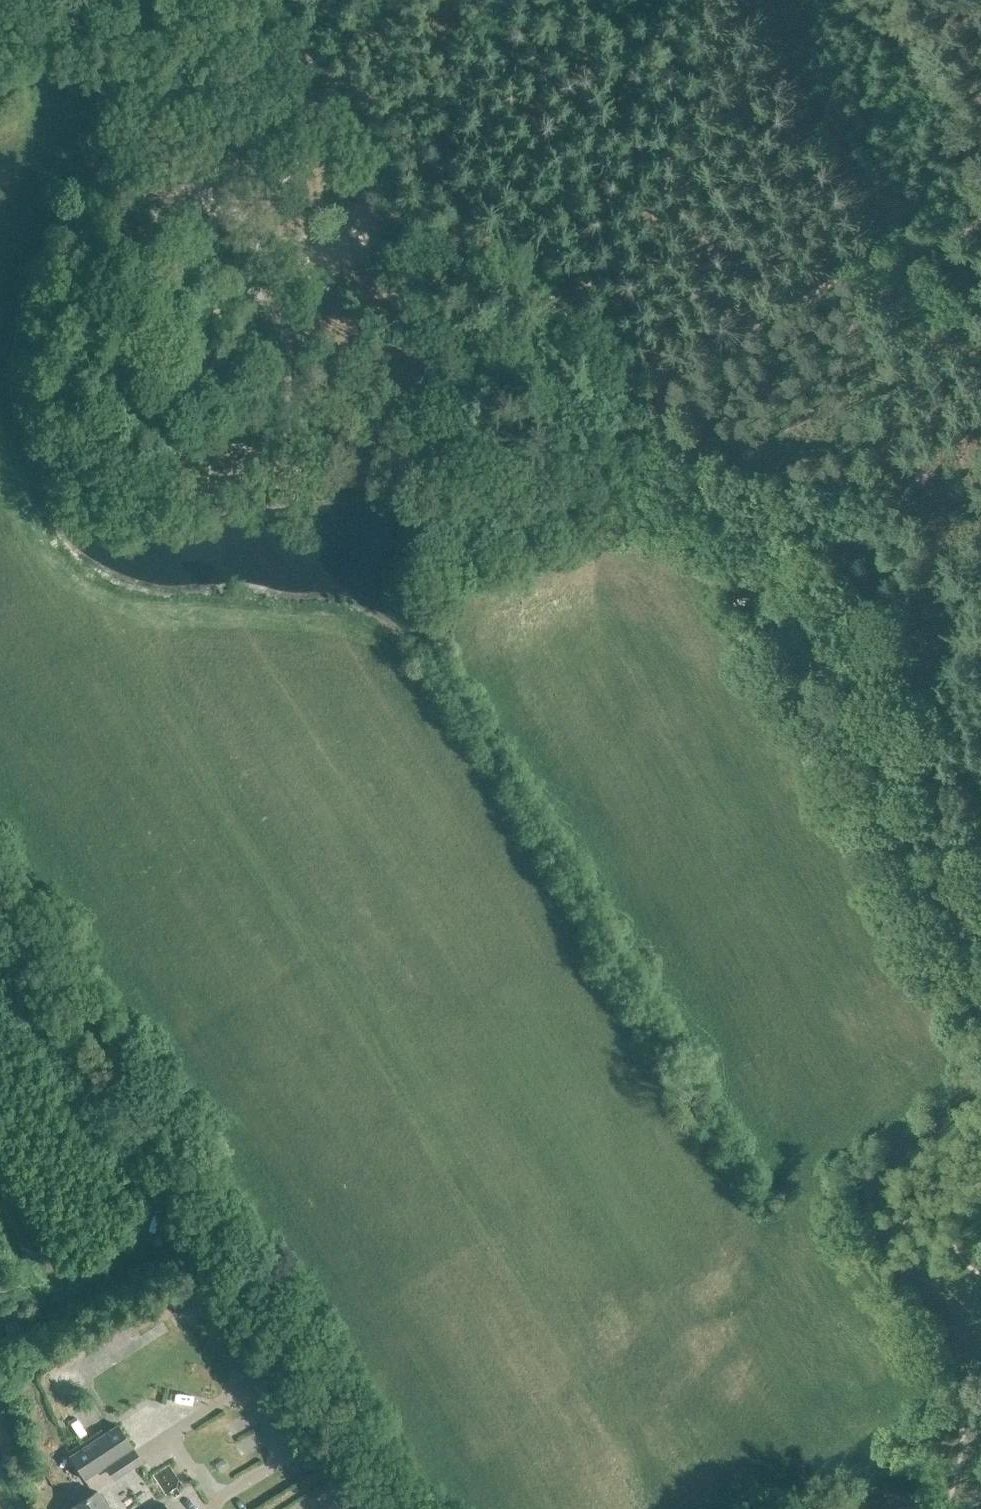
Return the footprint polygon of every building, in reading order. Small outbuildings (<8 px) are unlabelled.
[(69,1457),(84,1480),(133,1448),(118,1425),(69,1457)] [(96,1491),(69,1508),(108,1508),(96,1491)]
